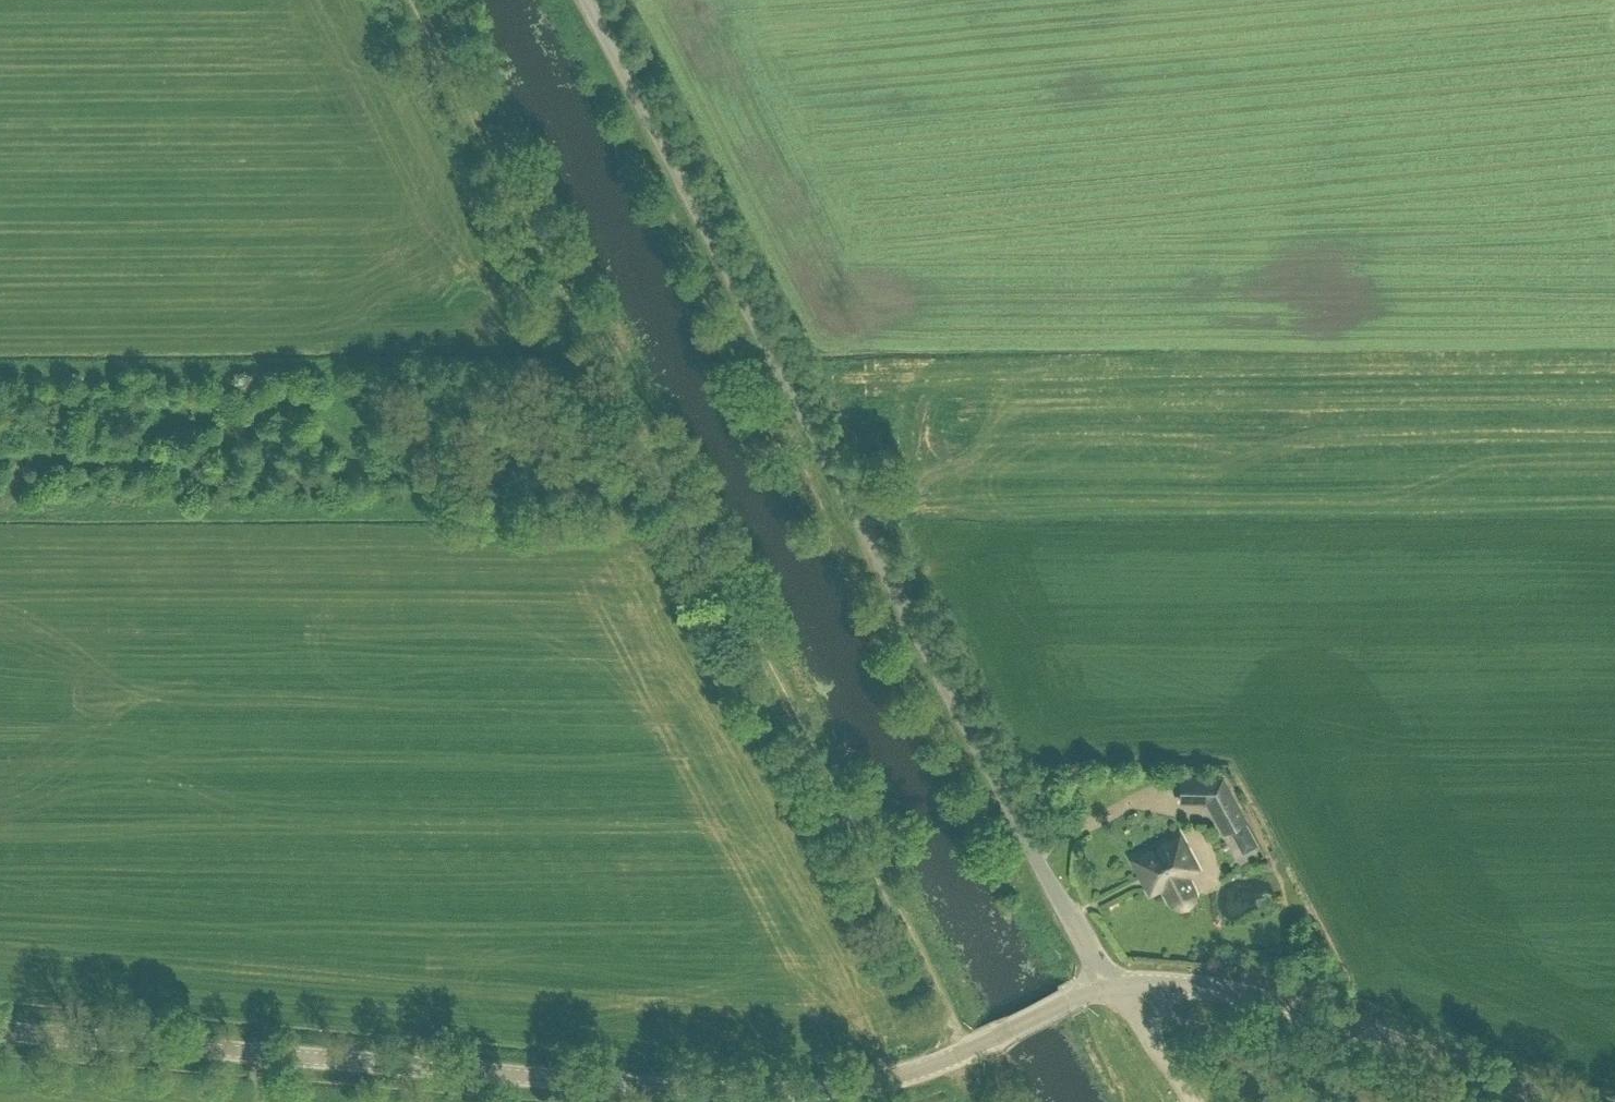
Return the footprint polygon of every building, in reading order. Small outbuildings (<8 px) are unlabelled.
[(1126,771),(1114,772),(1115,779),(1126,779),(1126,771)] [(1258,844),(1245,821),(1247,820),(1222,774),(1179,774),(1178,802),(1205,803),(1222,833),(1229,829),(1242,852),(1258,844)] [(1190,890),(1182,875),(1195,869),(1177,836),(1132,860),(1149,893),(1161,886),(1169,901),(1172,905),(1173,906),(1178,908),(1179,908),(1184,907),(1186,906),(1189,902),(1190,901),(1192,896),(1192,895),(1190,890)]
